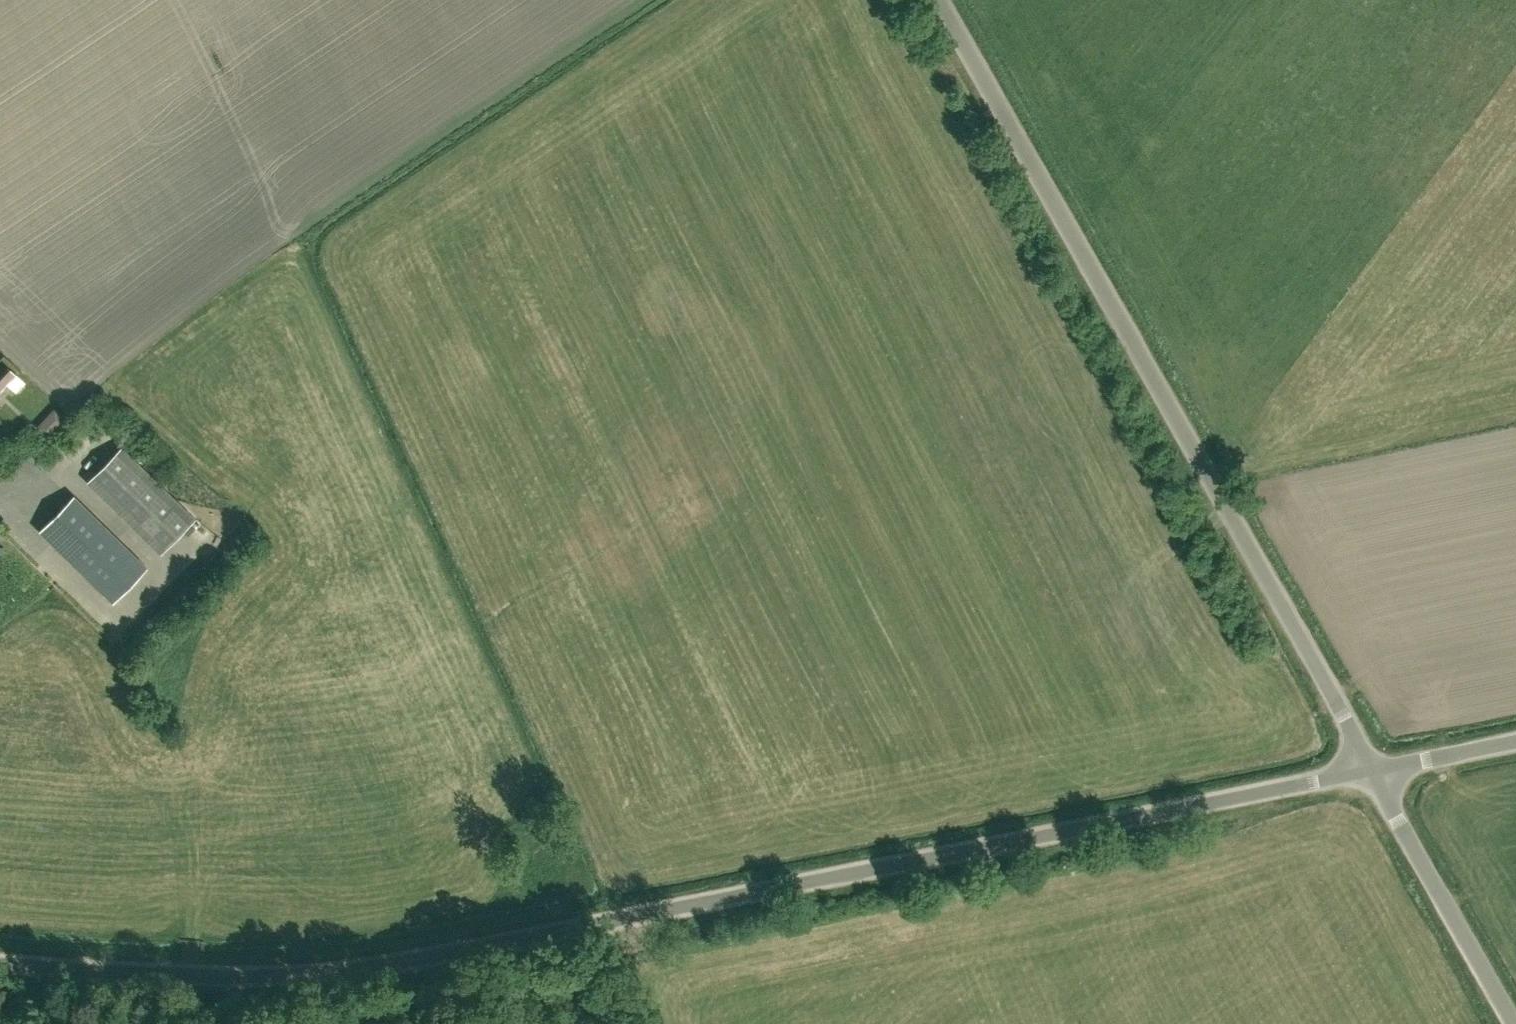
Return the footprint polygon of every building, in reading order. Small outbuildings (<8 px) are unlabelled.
[(15,375),(7,367),(0,374),(0,391),(15,375)] [(46,437),(55,428),(44,418),(36,427),(46,437)] [(121,447),(88,482),(160,552),(193,518),(121,447)] [(39,531),(112,602),(146,566),(74,496),(39,531)]
